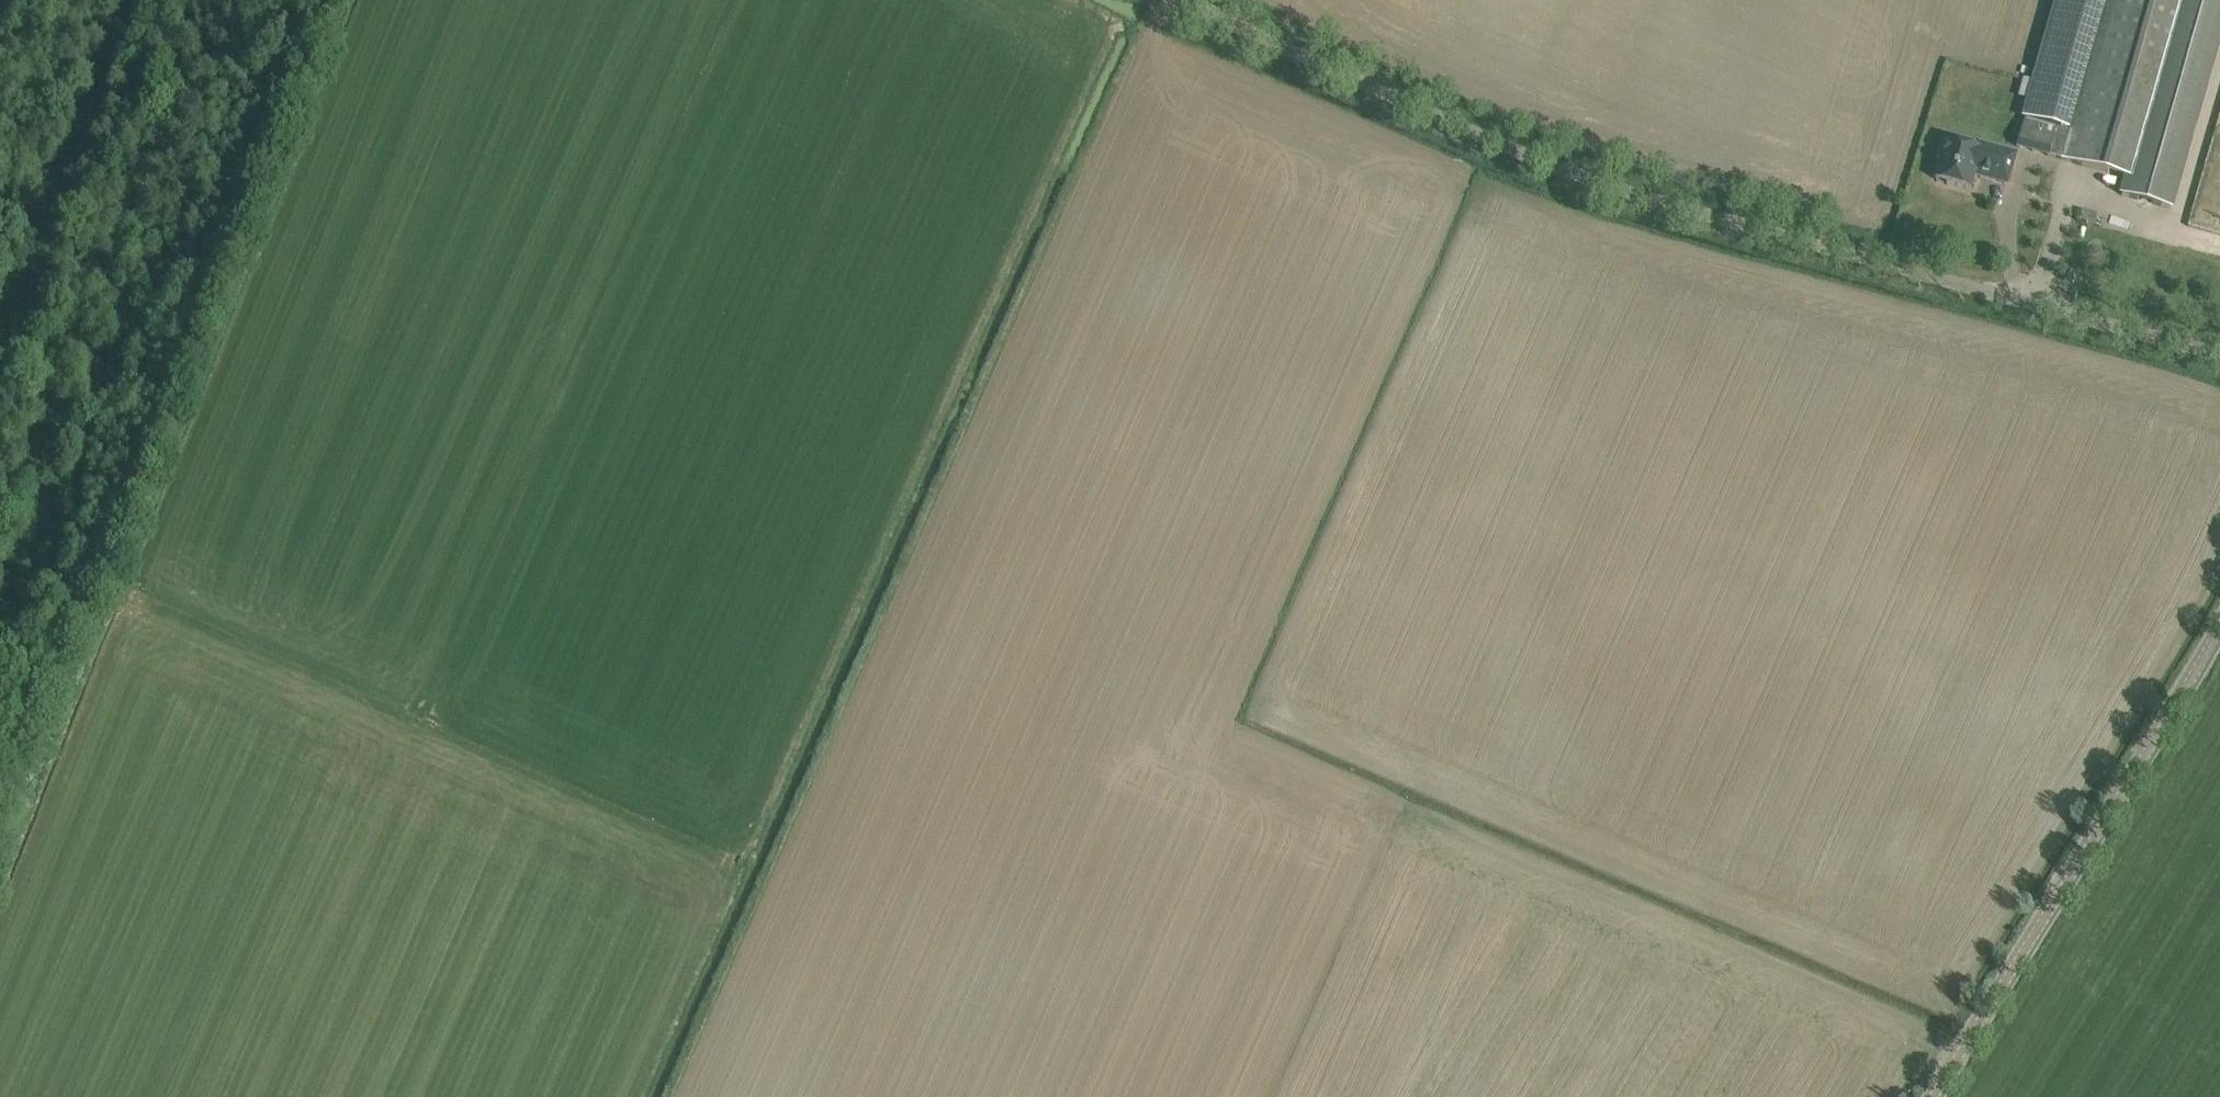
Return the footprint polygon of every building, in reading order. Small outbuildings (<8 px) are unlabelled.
[(2017,147),(2061,159),(2126,178),(2121,196),(2169,209),(2219,32),(2219,2),(2213,0),(2106,0),(2069,129),(2059,126),(2060,124),(2026,114),(2025,118),(2017,147)] [(1942,159),(1936,180),(1971,190),(1975,176),(2008,185),(2016,154),(1978,144),(1978,147),(1943,138),(1937,158),(1942,159)]
